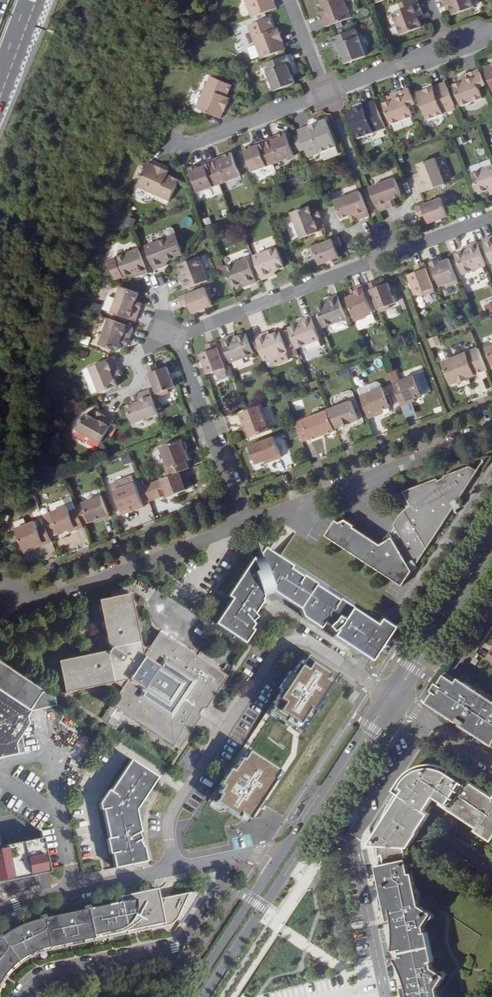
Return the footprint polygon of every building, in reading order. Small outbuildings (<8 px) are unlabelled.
[(253,16),(278,7),(276,0),(247,0),(253,16)] [(320,9),(324,19),(324,18),(327,26),(352,16),(346,0),(321,0),(323,4),(324,8),(320,9)] [(422,15),(424,14),(418,0),(407,0),(401,3),(403,9),(393,13),(401,34),(422,26),(420,20),(418,16),(422,15)] [(451,8),(454,14),(475,6),(473,0),(442,0),(445,6),(447,5),(450,4),(451,8)] [(250,24),(262,57),(287,48),(284,40),(284,39),(281,31),(277,32),(276,28),(271,16),(250,24)] [(340,49),(343,56),(346,63),(367,55),(356,28),(332,37),(337,51),(340,49)] [(290,68),(294,67),(289,54),(265,63),(275,90),(296,82),(293,74),(290,68)] [(486,85),(480,69),(462,76),(463,78),(464,81),(460,83),(454,85),(462,106),(483,98),(480,88),(486,85)] [(226,99),(227,96),(233,84),(211,74),(197,106),(221,118),(225,110),(229,101),(226,99)] [(457,109),(447,82),(434,87),(435,90),(428,93),(427,90),(419,93),(429,120),(457,109)] [(435,90),(434,87),(433,84),(426,87),(427,90),(428,93),(435,90)] [(417,104),(410,88),(392,95),(393,96),(394,100),(390,101),(384,104),(392,125),(414,117),(410,107),(417,104)] [(387,128),(377,101),(363,106),(365,109),(358,112),(357,108),(348,112),(358,139),(387,128)] [(365,109),(363,106),(362,103),(356,106),(357,108),(358,112),(365,109)] [(313,129),(312,126),(299,131),(310,158),(337,147),(327,120),(319,123),(320,126),(313,129)] [(311,123),(312,126),(313,129),(320,126),(319,123),(318,121),(311,123)] [(273,138),(266,141),(275,165),(296,156),(287,132),(279,135),(280,138),(274,140),(273,138)] [(275,165),(266,141),(259,143),(260,145),(254,148),(253,146),(246,148),(254,173),(275,165)] [(219,159),(212,161),(221,185),(242,177),(233,153),(225,156),(226,158),(220,161),(219,159)] [(416,180),(421,193),(445,184),(435,159),(418,166),(421,173),(418,175),(420,178),(416,180)] [(221,185),(212,161),(205,164),(206,166),(199,168),(199,166),(191,169),(200,193),(221,185)] [(150,163),(145,173),(139,187),(171,201),(181,180),(169,175),(168,174),(165,173),(166,169),(157,165),(157,166),(150,163)] [(479,194),(489,190),(489,191),(491,190),(491,166),(471,174),(479,194)] [(370,189),(379,212),(392,207),(391,204),(395,202),(394,199),(402,196),(397,183),(395,178),(370,189)] [(357,221),(370,216),(361,192),(335,203),(336,206),(341,219),(350,216),(351,219),(355,218),(356,221),(357,221)] [(442,219),(449,216),(446,209),(449,208),(445,197),(426,205),(416,208),(419,215),(419,217),(425,215),(429,224),(436,221),(442,219)] [(302,239),(326,230),(321,216),(317,217),(316,214),(312,215),(309,207),(292,213),(302,239)] [(171,238),(178,235),(175,229),(173,228),(169,229),(168,232),(171,238)] [(171,238),(178,257),(185,255),(178,235),(171,238)] [(318,258),(320,265),(327,262),(333,260),(340,257),(337,248),(343,246),(342,244),(339,237),(330,241),(311,248),(314,260),(318,258)] [(491,240),(491,237),(483,240),(491,264),(491,239),(491,240)] [(148,246),(156,270),(163,268),(163,265),(169,263),(168,262),(178,258),(178,257),(171,238),(148,246)] [(486,266),(477,243),(470,245),(471,247),(465,250),(465,251),(455,255),(456,257),(462,275),(486,266)] [(275,271),(285,268),(277,248),(254,257),(263,280),(271,277),(270,275),(276,273),(275,271)] [(150,273),(141,249),(118,258),(126,278),(136,274),(136,275),(142,273),(143,276),(150,273)] [(438,257),(431,260),(441,287),(448,284),(449,287),(459,283),(450,260),(445,262),(443,263),(441,264),(438,257)] [(111,260),(119,280),(126,277),(118,258),(111,260)] [(183,282),(186,289),(209,281),(200,258),(181,265),(184,275),(183,275),(185,282),(183,282)] [(228,273),(233,288),(243,284),(243,285),(249,283),(250,285),(257,282),(248,259),(225,268),(228,273)] [(425,295),(435,292),(424,263),(416,266),(418,272),(409,276),(417,296),(423,293),(425,295)] [(369,284),(380,313),(390,309),(389,307),(396,304),(388,283),(380,287),(377,281),(369,284)] [(348,299),(356,322),(368,318),(367,316),(374,313),(364,286),(356,289),(359,295),(356,297),(353,296),(348,299)] [(141,294),(123,287),(113,313),(138,323),(143,309),(139,307),(141,303),(138,302),(141,294)] [(206,308),(214,306),(211,298),(214,298),(209,287),(188,295),(181,298),(185,307),(191,304),(194,313),(201,311),(206,308)] [(113,311),(118,298),(111,295),(105,308),(113,311)] [(347,318),(341,301),(339,296),(331,299),(332,301),(326,303),(326,304),(317,308),(319,314),(324,327),(347,318)] [(94,311),(104,313),(105,304),(95,303),(94,311)] [(320,340),(311,317),(304,319),(305,322),(299,324),(300,325),(290,329),(298,349),(306,345),(309,352),(322,347),(320,340)] [(102,345),(114,349),(119,351),(123,343),(126,344),(127,341),(131,342),(131,341),(136,328),(111,319),(102,345)] [(288,352),(281,333),(271,336),(271,335),(265,338),(264,335),(256,338),(265,361),(288,352)] [(403,336),(405,343),(413,340),(411,333),(403,336)] [(223,340),(232,364),(256,355),(250,340),(248,334),(238,338),(237,337),(231,339),(230,337),(223,340)] [(432,347),(443,345),(440,335),(430,338),(432,347)] [(206,368),(209,375),(216,372),(217,375),(227,371),(217,342),(208,345),(211,351),(201,355),(204,362),(206,368)] [(475,373),(486,369),(478,348),(443,361),(452,384),(458,381),(458,383),(469,379),(468,378),(475,375),(475,373)] [(101,394),(119,387),(116,378),(119,377),(118,373),(122,372),(122,371),(121,371),(116,359),(113,360),(92,368),(101,394)] [(149,368),(157,388),(160,397),(170,393),(169,390),(177,388),(174,380),(172,375),(169,367),(160,371),(158,365),(149,368)] [(408,377),(417,373),(415,367),(405,371),(408,377)] [(254,371),(241,375),(243,381),(256,377),(254,371)] [(393,384),(402,406),(410,402),(409,400),(414,398),(421,395),(420,395),(428,392),(420,373),(393,384)] [(358,389),(360,396),(381,388),(379,383),(376,382),(358,389)] [(360,396),(369,418),(378,415),(377,412),(381,411),(390,408),(382,388),(360,396)] [(128,407),(131,415),(135,425),(161,415),(151,390),(138,396),(139,399),(136,401),(137,404),(128,407)] [(329,411),(336,430),(358,421),(351,402),(329,411)] [(249,426),(250,431),(253,438),(271,431),(262,407),(241,415),(246,428),(249,426)] [(297,427),(303,442),(309,439),(310,441),(320,438),(319,436),(323,434),(326,435),(336,431),(336,430),(329,411),(296,424),(297,427)] [(96,419),(89,415),(80,430),(103,443),(116,421),(104,414),(101,418),(98,416),(96,419)] [(276,435),(251,445),(259,465),(267,462),(273,459),(274,462),(284,457),(276,435)] [(180,472),(191,468),(188,461),(191,460),(188,453),(190,449),(188,443),(184,442),(183,441),(163,448),(171,468),(168,469),(170,476),(180,472)] [(132,452),(122,455),(126,465),(135,462),(132,452)] [(405,511),(427,549),(454,507),(451,503),(457,500),(458,501),(478,470),(471,465),(444,475),(445,477),(439,481),(437,478),(403,491),(413,506),(407,510),(405,511)] [(170,476),(162,479),(169,496),(170,498),(187,491),(180,472),(170,476)] [(133,476),(112,484),(123,512),(143,504),(133,476)] [(162,479),(152,483),(158,499),(159,501),(169,496),(162,479)] [(152,483),(143,486),(149,502),(158,499),(152,483)] [(102,518),(103,521),(110,518),(102,497),(83,504),(90,523),(96,521),(102,518)] [(85,528),(78,511),(72,514),(69,508),(51,515),(58,535),(70,531),(76,529),(77,531),(85,528)] [(416,564),(427,549),(405,511),(402,514),(401,516),(399,518),(397,523),(394,527),(392,530),(390,533),(386,537),(379,543),(348,522),(344,525),(336,519),(325,535),(402,585),(413,570),(409,564),(414,561),(416,564)] [(53,543),(46,526),(40,528),(38,522),(18,530),(26,551),(39,546),(45,543),(45,545),(53,543)] [(207,619),(215,624),(231,599),(227,596),(252,558),(253,559),(260,557),(259,553),(263,548),(266,544),(262,542),(255,544),(207,619)] [(332,635),(357,652),(375,625),(350,609),(350,607),(338,599),(337,601),(314,585),(315,584),(302,576),(302,577),(289,569),(290,566),(278,557),(263,548),(259,553),(260,557),(273,591),(298,607),(299,610),(300,614),(318,625),(324,621),(327,626),(326,627),(330,632),(337,628),(332,635)] [(350,609),(375,625),(380,618),(280,554),(278,557),(290,566),(289,569),(302,577),(302,576),(315,584),(314,585),(337,601),(338,599),(350,607),(350,609)] [(260,557),(253,559),(266,594),(273,591),(260,557)] [(215,624),(244,643),(251,633),(250,630),(247,624),(258,616),(256,612),(265,598),(264,597),(266,594),(253,559),(252,558),(227,596),(231,599),(215,624)] [(247,624),(250,630),(272,596),(300,614),(299,610),(298,607),(273,591),(266,594),(264,597),(265,598),(256,612),(258,616),(247,624)] [(119,716),(176,754),(199,719),(198,713),(201,707),(207,706),(230,671),(159,625),(145,645),(141,642),(132,595),(98,601),(106,647),(109,648),(106,652),(104,650),(58,660),(65,693),(113,682),(118,686),(105,707),(113,712),(104,726),(111,730),(119,716)] [(171,597),(165,606),(195,627),(202,618),(171,597)] [(377,649),(383,652),(390,642),(384,638),(388,634),(384,631),(375,625),(357,652),(367,658),(370,660),(377,649)] [(306,735),(344,673),(313,653),(307,663),(301,659),(267,713),(278,720),(269,734),(285,744),(295,729),(306,735)] [(22,753),(19,736),(25,727),(23,717),(41,690),(0,663),(0,757),(22,753)] [(453,679),(446,675),(440,684),(435,692),(429,701),(437,706),(440,708),(441,707),(458,682),(453,679)] [(460,679),(458,682),(469,690),(472,686),(460,679)] [(458,682),(441,707),(443,709),(459,719),(465,723),(491,741),(491,699),(472,686),(469,690),(458,682)] [(41,690),(23,717),(56,709),(54,698),(41,690)] [(356,691),(351,698),(356,702),(360,694),(356,691)] [(459,719),(443,709),(442,709),(458,720),(459,719)] [(464,724),(491,743),(491,741),(465,723),(464,724)] [(294,741),(290,749),(298,754),(302,746),(294,741)] [(248,758),(241,754),(214,803),(257,827),(291,767),(254,747),(248,758)] [(112,854),(115,869),(148,862),(145,848),(144,848),(141,842),(143,840),(140,833),(138,834),(135,827),(141,826),(138,812),(137,812),(136,808),(141,802),(142,802),(158,777),(131,759),(110,791),(109,790),(100,803),(101,811),(103,810),(109,839),(107,839),(110,855),(112,854)] [(378,865),(409,859),(406,846),(418,830),(417,829),(433,805),(430,802),(435,794),(446,801),(444,804),(477,827),(475,829),(490,840),(491,837),(491,796),(480,787),(478,785),(477,783),(475,782),(473,780),(472,780),(470,779),(466,778),(452,768),(450,771),(444,768),(439,766),(436,765),(432,765),(428,765),(425,765),(420,767),(416,769),(412,772),(409,775),(405,780),(408,782),(400,794),(396,791),(392,797),(387,805),(383,813),(380,821),(378,829),(377,841),(376,852),(378,865)] [(239,831),(231,832),(233,849),(241,848),(239,831)] [(9,895),(25,889),(35,885),(40,884),(38,877),(46,875),(55,873),(47,838),(38,839),(31,841),(0,847),(0,889),(9,895)] [(418,862),(417,857),(409,859),(418,905),(425,910),(416,862),(418,862)] [(405,996),(436,996),(435,990),(439,983),(444,976),(437,971),(430,966),(429,961),(431,961),(426,933),(424,933),(422,927),(427,920),(431,914),(425,910),(418,905),(409,859),(378,865),(377,865),(405,996)] [(1,969),(4,971),(9,967),(14,962),(20,958),(25,954),(29,952),(27,948),(31,946),(33,950),(37,949),(40,948),(48,946),(71,941),(70,937),(74,937),(74,941),(108,934),(107,930),(111,929),(112,933),(159,923),(166,921),(169,920),(171,918),(174,916),(176,913),(185,891),(158,897),(141,901),(135,907),(122,910),(120,900),(51,915),(30,919),(21,923),(14,926),(5,931),(0,935),(0,970),(1,969)] [(437,971),(427,920),(422,927),(424,933),(426,933),(431,961),(429,961),(430,966),(437,971)]
